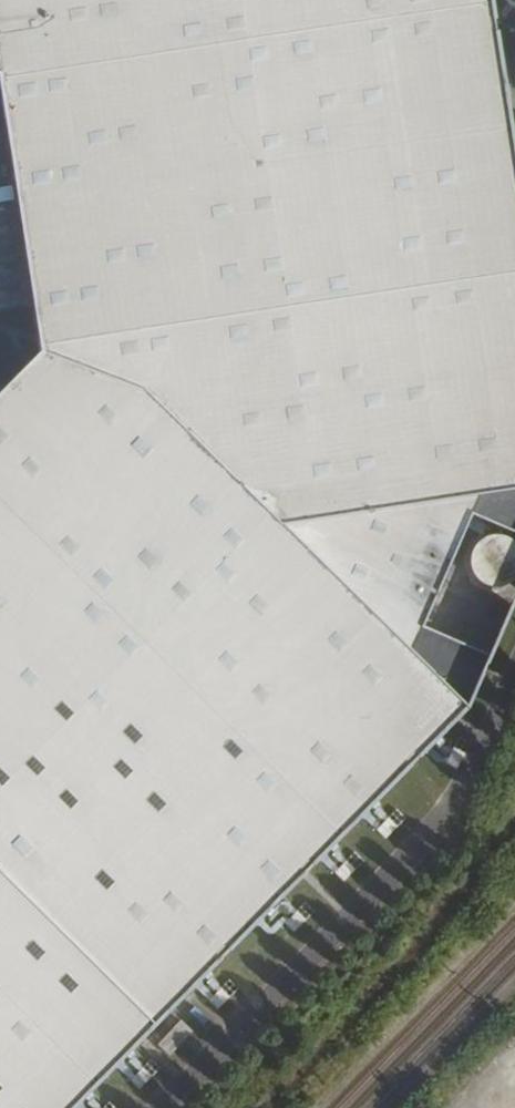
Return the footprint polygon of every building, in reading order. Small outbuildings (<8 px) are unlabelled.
[(86,1094),(458,713),(514,579),(514,244),(475,0),(0,0),(0,162),(33,361),(0,395),(0,1107),(73,1107),(86,1094)]
